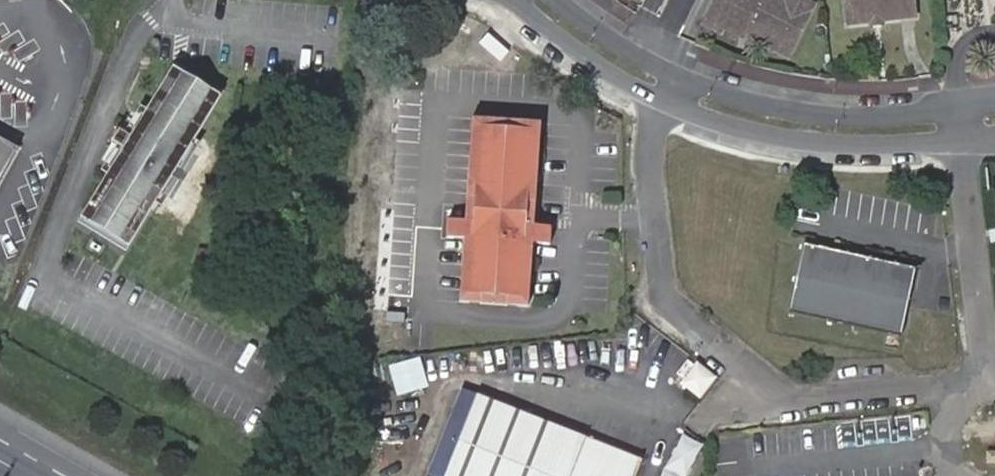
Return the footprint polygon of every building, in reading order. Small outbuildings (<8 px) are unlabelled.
[(705,19),(722,27),(724,22),(743,31),(750,18),(757,22),(759,29),(771,34),(792,45),(810,8),(793,0),(715,0),(705,19)] [(810,8),(814,0),(793,0),(810,8)] [(847,18),(871,15),(873,12),(878,11),(881,14),(915,10),(914,0),(845,0),(847,18)] [(750,35),(759,29),(757,22),(750,18),(743,31),(750,35)] [(772,42),(790,50),(792,45),(771,34),(772,42)] [(132,244),(226,91),(183,64),(90,218),(132,244)] [(563,222),(544,221),(550,120),(483,116),(478,217),(457,216),(456,240),(476,241),(473,297),(540,300),(543,243),(562,244),(563,222)] [(23,144),(0,131),(0,184),(23,144)] [(922,260),(809,237),(795,306),(909,329),(922,260)] [(425,355),(393,362),(400,391),(432,384),(425,355)] [(481,388),(446,475),(639,475),(648,454),(481,388)] [(664,475),(689,475),(707,441),(687,431),(664,475)] [(986,451),(987,464),(994,464),(994,451),(986,451)]
